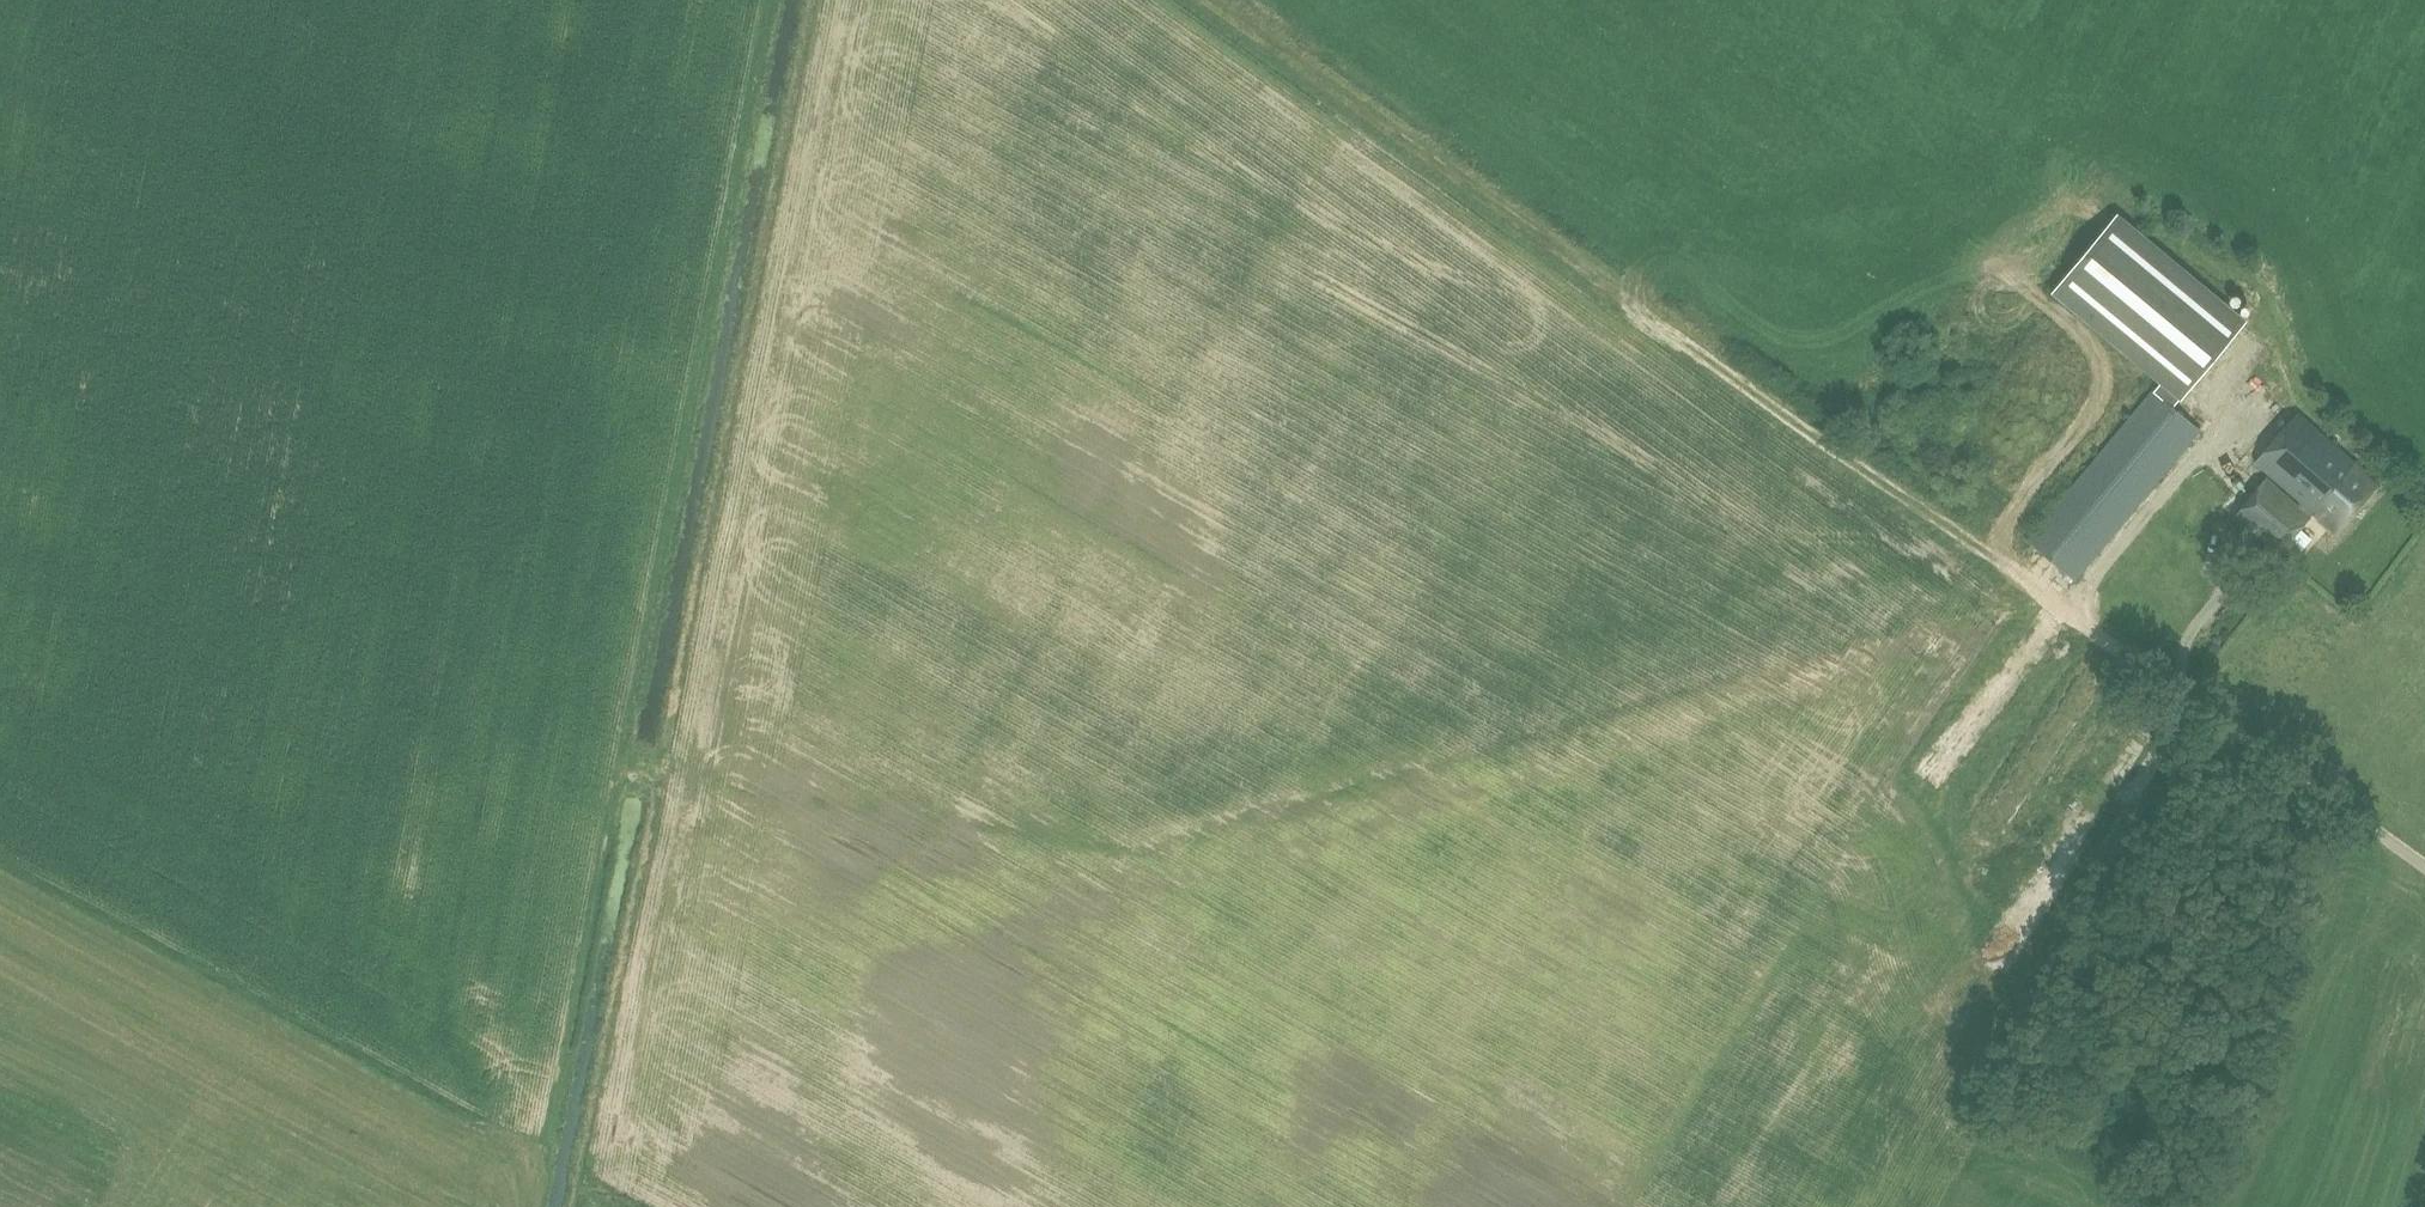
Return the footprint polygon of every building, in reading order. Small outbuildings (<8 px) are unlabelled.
[(2117,214),(2052,292),(2161,382),(2154,390),(2174,407),(2180,398),(2182,399),(2247,321),(2117,214)] [(2200,429),(2174,407),(2154,390),(2153,389),(2027,539),(2074,579),(2200,429)] [(2378,483),(2298,414),(2257,461),(2303,501),(2300,505),(2268,477),(2234,516),(2278,554),(2314,512),(2336,531),(2378,483)]
